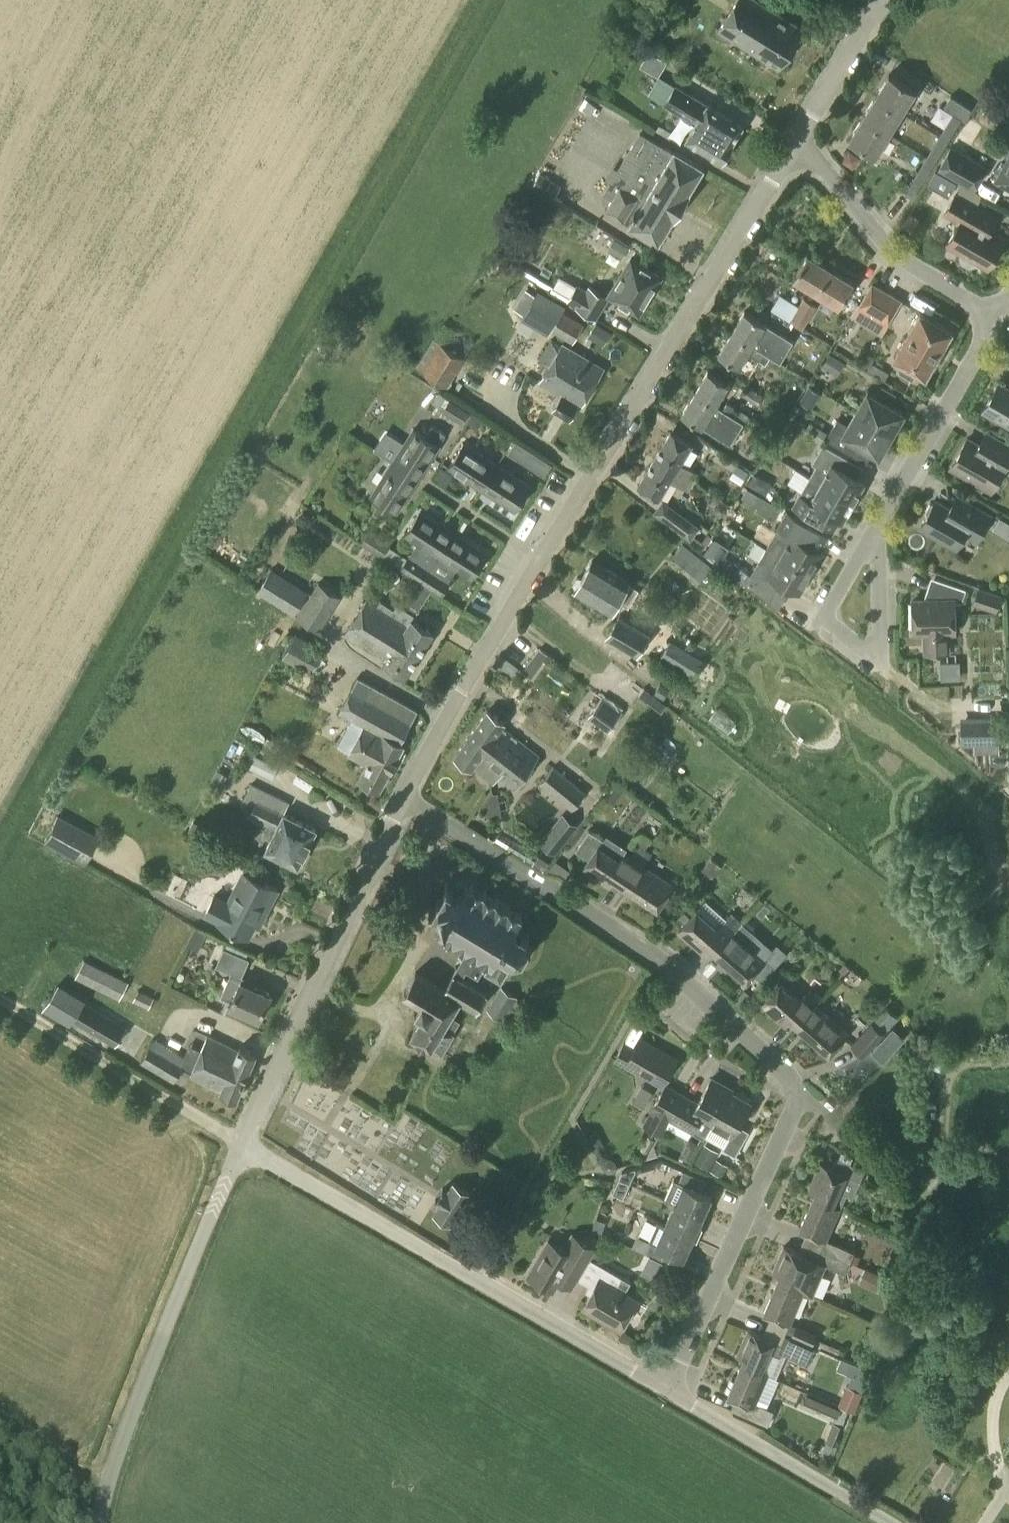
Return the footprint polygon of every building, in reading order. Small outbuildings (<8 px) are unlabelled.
[(803,29),(757,0),(737,0),(719,30),(779,67),(803,29)] [(667,62),(649,51),(640,66),(658,77),(667,62)] [(876,96),(902,112),(915,91),(889,74),(876,96)] [(722,160),(742,126),(707,105),(676,85),(664,104),(685,117),(684,119),(695,126),(687,139),(722,160)] [(889,134),(902,112),(876,96),(862,117),(889,134)] [(964,119),(971,108),(950,96),(944,107),(964,119)] [(596,105),(585,98),(579,107),(590,114),(596,105)] [(940,136),(948,141),(961,120),(953,115),(940,136)] [(876,155),(889,134),(862,117),(849,139),(876,155)] [(673,153),(654,141),(640,132),(618,169),(613,166),(604,179),(610,183),(603,193),(612,199),(605,211),(658,242),(703,168),(674,150),(673,153)] [(935,162),(948,141),(940,136),(927,157),(935,162)] [(974,190),(987,166),(950,146),(937,170),(974,190)] [(860,157),(849,150),(842,161),(853,169),(860,157)] [(912,199),(935,162),(927,157),(914,178),(914,179),(905,194),(912,199)] [(996,181),(1008,188),(1008,158),(996,181)] [(957,183),(935,171),(927,185),(949,197),(957,183)] [(553,197),(560,186),(540,173),(532,184),(553,197)] [(988,268),(1004,239),(989,231),(996,219),(955,195),(945,212),(960,221),(947,244),(963,253),(960,257),(962,262),(969,266),(974,265),(976,261),(988,268)] [(816,292),(831,268),(807,254),(793,278),(816,292)] [(638,313),(660,277),(631,259),(609,294),(638,313)] [(831,268),(816,292),(840,306),(854,282),(831,268)] [(595,318),(608,298),(580,280),(567,301),(595,318)] [(888,322),(900,301),(872,285),(860,306),(888,322)] [(572,344),(583,325),(562,312),(565,307),(538,291),(521,319),(548,336),(551,331),(572,344)] [(805,311),(811,315),(816,306),(803,298),(798,306),(779,295),(771,309),(791,320),(796,311),(803,315),(805,311)] [(731,333),(752,346),(780,362),(793,342),(765,325),(766,323),(744,311),(731,333)] [(803,327),(811,315),(805,311),(803,315),(796,311),(791,320),(803,327)] [(926,376),(952,331),(920,312),(894,358),(902,363),(897,371),(913,380),(918,372),(926,376)] [(739,368),(752,346),(731,333),(718,355),(739,368)] [(448,388),(465,359),(434,341),(417,370),(448,388)] [(580,407),(604,368),(563,344),(540,382),(580,407)] [(837,374),(844,362),(829,353),(822,365),(837,374)] [(694,392),(715,406),(729,384),(708,371),(694,392)] [(757,404),(763,395),(747,384),(741,394),(757,404)] [(998,384),(983,411),(1008,425),(1008,390),(998,384)] [(820,393),(808,385),(799,400),(811,408),(820,393)] [(857,411),(893,432),(904,413),(890,405),(896,394),(882,386),(876,397),(868,392),(857,411)] [(743,423),(715,406),(694,392),(681,414),(702,427),(703,426),(730,444),(743,423)] [(462,424),(470,412),(449,399),(442,411),(462,424)] [(879,455),(893,432),(857,411),(848,425),(838,419),(826,440),(852,455),(858,444),(879,455)] [(789,445),(802,424),(788,415),(775,437),(789,445)] [(390,461),(417,479),(446,434),(432,426),(425,437),(413,429),(400,450),(398,449),(390,461)] [(654,458),(693,482),(698,473),(682,463),(693,445),(671,431),(654,458)] [(992,436),(986,446),(982,447),(968,439),(951,468),(986,488),(993,476),(996,477),(1000,476),(1008,461),(1008,446),(992,436)] [(508,453),(525,464),(528,460),(533,452),(516,441),(508,453)] [(481,489),(497,465),(463,444),(448,468),(481,489)] [(810,477),(853,502),(864,483),(842,470),(848,459),(823,444),(812,464),(816,466),(810,477)] [(687,491),(693,482),(654,458),(637,485),(658,499),(670,480),(687,491)] [(396,512),(417,479),(390,461),(382,473),(384,474),(371,496),(396,512)] [(497,465),(481,489),(515,510),(530,487),(497,465)] [(748,472),(737,465),(729,477),(741,484),(748,472)] [(842,521),(853,502),(810,477),(793,507),(814,518),(820,508),(842,521)] [(747,488),(742,497),(757,506),(762,497),(747,488)] [(707,515),(719,524),(734,505),(722,496),(707,515)] [(701,541),(693,535),(699,527),(662,500),(653,512),(702,549),(711,537),(707,534),(701,541)] [(960,514),(936,500),(934,503),(930,504),(926,511),(927,514),(920,527),(957,547),(965,533),(977,540),(991,516),(967,502),(960,514)] [(538,518),(552,523),(556,512),(542,507),(538,518)] [(438,556),(453,533),(420,511),(405,535),(438,556)] [(767,548),(812,574),(824,554),(804,543),(813,527),(787,513),(767,548)] [(1000,531),(1006,520),(1000,517),(994,528),(1000,531)] [(390,544),(369,531),(367,533),(365,532),(359,540),(361,542),(360,543),(382,557),(390,544)] [(453,533),(438,556),(471,578),(486,554),(453,533)] [(720,563),(729,548),(715,538),(705,553),(720,563)] [(697,583),(710,566),(682,544),(668,561),(697,583)] [(801,594),(812,574),(767,548),(746,584),(770,603),(781,582),(801,594)] [(429,570),(409,557),(408,556),(400,568),(422,582),(429,570)] [(637,657),(657,623),(630,607),(633,603),(622,596),(630,584),(593,561),(575,591),(617,617),(605,637),(637,657)] [(733,562),(727,570),(736,576),(742,568),(733,562)] [(318,632),(341,597),(319,582),(307,601),(304,598),(306,594),(301,591),(299,593),(280,581),(282,578),(280,577),(284,571),(279,567),(262,594),(296,617),(318,632)] [(450,583),(429,570),(422,582),(442,595),(450,583)] [(949,652),(948,632),(956,632),(955,602),(963,602),(967,589),(938,579),(932,597),(928,600),(913,601),(914,633),(926,633),(927,652),(949,652)] [(979,588),(973,605),(996,612),(1001,595),(979,588)] [(394,610),(370,595),(343,637),(405,677),(434,633),(412,619),(415,615),(397,604),(394,610)] [(310,672),(323,650),(296,634),(283,656),(310,672)] [(970,653),(969,634),(956,634),(957,653),(970,653)] [(694,676),(703,660),(670,640),(656,663),(687,681),(691,674),(694,676)] [(956,661),(940,662),(941,680),(956,680),(956,661)] [(380,790),(404,745),(400,742),(417,710),(357,678),(324,740),(367,763),(359,778),(380,790)] [(664,697),(669,688),(660,683),(655,692),(664,697)] [(524,705),(533,712),(541,702),(531,694),(524,705)] [(608,731),(623,711),(602,696),(588,716),(608,731)] [(491,755),(507,733),(500,728),(503,723),(487,711),(453,757),(470,769),(472,767),(476,770),(488,753),(491,755)] [(1000,723),(963,723),(963,725),(964,744),(1000,743),(1000,723)] [(488,753),(476,770),(493,782),(498,776),(515,788),(538,755),(507,733),(491,755),(488,753)] [(247,752),(241,764),(253,770),(259,758),(247,752)] [(261,757),(256,769),(280,781),(286,769),(261,757)] [(572,810),(586,793),(554,766),(539,783),(572,810)] [(298,866),(316,829),(284,813),(290,802),(251,783),(241,803),(252,809),(249,816),(276,829),(266,850),(298,866)] [(555,855),(578,826),(562,813),(539,843),(555,855)] [(83,863),(98,837),(56,814),(42,841),(83,863)] [(624,887),(646,851),(638,845),(631,857),(624,853),(620,859),(599,846),(604,839),(589,830),(575,850),(589,859),(582,869),(609,886),(613,879),(624,887)] [(646,851),(624,887),(657,908),(673,884),(644,866),(652,854),(646,851)] [(271,904),(278,889),(244,872),(230,899),(214,892),(203,915),(248,938),(267,902),(271,904)] [(483,968),(483,969),(501,980),(513,960),(523,958),(529,947),(526,935),(515,928),(523,915),(470,882),(463,894),(449,885),(433,911),(447,920),(440,932),(468,949),(463,956),(483,968)] [(742,922),(742,923),(744,921),(733,912),(723,923),(723,922),(717,928),(698,911),(679,932),(703,953),(708,948),(714,953),(742,922)] [(755,933),(742,923),(742,922),(714,953),(747,982),(766,961),(746,943),(755,933)] [(194,950),(202,932),(194,928),(185,946),(194,950)] [(205,959),(216,936),(207,932),(196,954),(205,959)] [(706,976),(718,962),(709,954),(697,969),(706,976)] [(478,977),(483,969),(483,968),(463,956),(443,988),(415,971),(402,991),(419,1002),(415,1009),(422,1013),(409,1034),(430,1047),(431,1045),(441,1050),(459,1021),(450,1015),(459,1000),(476,1010),(486,994),(461,978),(466,970),(478,977)] [(120,1000),(129,982),(84,960),(75,978),(120,1000)] [(770,961),(759,973),(768,981),(779,969),(770,961)] [(841,977),(849,968),(844,964),(836,973),(841,977)] [(259,1019),(271,993),(230,975),(220,997),(230,1001),(229,1006),(259,1019)] [(796,1027),(815,1005),(821,999),(810,989),(799,1001),(780,984),(761,1005),(785,1026),(790,1020),(796,1027)] [(513,1027),(528,1004),(501,987),(487,1011),(497,1017),(513,1027)] [(126,1029),(56,988),(43,1010),(70,1026),(73,1021),(115,1047),(126,1029)] [(148,1009),(154,998),(138,990),(132,1001),(148,1009)] [(815,1005),(796,1027),(828,1056),(848,1035),(815,1005)] [(883,1022),(875,1016),(851,1045),(864,1056),(894,1021),(888,1016),(883,1022)] [(244,1048),(213,1033),(203,1053),(190,1046),(184,1056),(154,1039),(140,1062),(174,1082),(183,1066),(194,1073),(240,1096),(262,1052),(246,1044),(244,1048)] [(677,1059),(640,1038),(636,1045),(625,1039),(614,1058),(626,1064),(663,1085),(677,1059)] [(682,1095),(669,1120),(703,1139),(712,1123),(713,1124),(730,1092),(731,1093),(732,1091),(712,1079),(698,1103),(683,1094),(682,1095)] [(669,1120),(682,1095),(665,1085),(643,1125),(661,1134),(668,1120),(669,1120)] [(750,1103),(731,1093),(730,1092),(713,1124),(732,1135),(750,1103)] [(740,1155),(751,1161),(766,1136),(754,1129),(740,1155)] [(704,1143),(694,1162),(708,1170),(718,1151),(704,1143)] [(842,1152),(841,1152),(839,1158),(850,1163),(852,1157),(842,1152)] [(716,1159),(710,1170),(721,1177),(728,1165),(716,1159)] [(812,1198),(832,1206),(846,1174),(820,1163),(809,1189),(815,1191),(812,1198)] [(624,1199),(630,1184),(637,1168),(622,1172),(613,1194),(624,1199)] [(453,1225),(471,1194),(455,1184),(449,1194),(444,1191),(437,1203),(442,1206),(437,1215),(453,1225)] [(674,1205),(701,1218),(711,1196),(683,1184),(674,1205)] [(819,1236),(832,1206),(812,1198),(799,1227),(819,1236)] [(698,1225),(701,1218),(674,1205),(665,1225),(664,1226),(692,1239),(693,1237),(697,1239),(702,1227),(698,1225)] [(664,1226),(665,1225),(657,1222),(649,1241),(651,1242),(646,1254),(667,1263),(672,1252),(684,1257),(692,1239),(664,1226)] [(572,1285),(574,1286),(577,1279),(590,1258),(596,1247),(571,1232),(561,1249),(548,1241),(528,1276),(553,1291),(560,1280),(561,1278),(572,1285)] [(821,1249),(850,1261),(854,1251),(825,1239),(821,1249)] [(775,1283),(802,1294),(804,1291),(797,1288),(810,1258),(785,1247),(773,1273),(778,1275),(775,1283)] [(845,1273),(850,1261),(821,1249),(816,1260),(845,1273)] [(622,1277),(590,1258),(577,1279),(594,1289),(583,1308),(620,1330),(637,1301),(615,1288),(622,1277)] [(883,1277),(878,1289),(888,1294),(894,1282),(883,1277)] [(790,1323),(802,1294),(775,1283),(763,1312),(783,1321),(784,1320),(790,1323)] [(811,1346),(812,1345),(817,1334),(796,1324),(790,1336),(790,1337),(811,1346)] [(761,1373),(761,1372),(775,1340),(746,1328),(735,1354),(743,1357),(740,1364),(761,1373)] [(790,1337),(790,1336),(785,1334),(778,1349),(807,1363),(814,1346),(812,1345),(811,1346),(790,1337)] [(767,1375),(761,1372),(761,1373),(740,1364),(727,1394),(742,1401),(737,1411),(767,1424),(773,1409),(756,1402),(767,1375)] [(854,1412),(862,1392),(846,1385),(838,1405),(854,1412)] [(837,1416),(841,1407),(806,1393),(803,1402),(837,1416)] [(833,1456),(837,1446),(835,1445),(842,1426),(832,1422),(825,1441),(827,1441),(823,1452),(833,1456)]
